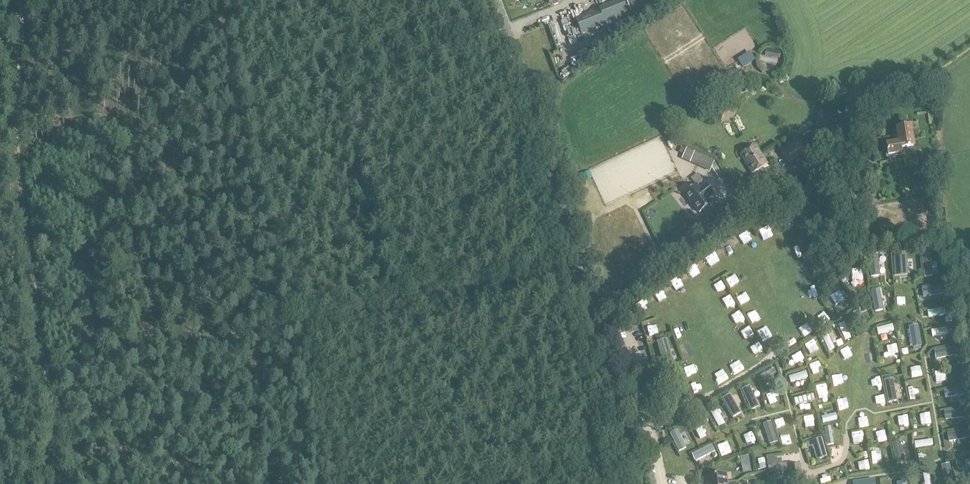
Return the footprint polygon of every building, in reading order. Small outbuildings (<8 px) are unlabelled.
[(575,19),(581,35),(629,16),(622,0),(575,19)] [(631,13),(655,3),(654,0),(626,0),(631,13)] [(778,58),(779,51),(764,48),(763,56),(778,58)] [(900,142),(887,144),(889,155),(897,154),(898,157),(903,156),(903,155),(909,154),(909,155),(915,155),(910,126),(897,128),(900,142)] [(798,141),(780,152),(789,167),(807,155),(806,154),(799,143),(798,141)] [(853,143),(842,145),(846,163),(857,161),(853,143)] [(753,146),(739,156),(752,175),(766,165),(753,146)] [(687,147),(681,159),(684,160),(709,172),(711,168),(711,167),(714,161),(714,160),(689,149),(687,147)] [(839,162),(821,171),(826,181),(844,172),(841,167),(839,162)] [(859,178),(850,180),(853,197),(862,195),(859,178)] [(869,178),(861,179),(863,194),(871,193),(869,178)] [(697,184),(683,194),(699,214),(712,203),(709,199),(715,195),(706,184),(700,188),(697,184)] [(796,189),(793,194),(806,200),(813,187),(805,184),(801,192),(796,189)] [(837,192),(830,195),(833,204),(841,202),(837,192)] [(866,204),(862,205),(864,219),(868,219),(876,217),(874,203),(866,204)] [(760,237),(764,247),(773,242),(769,233),(760,237)] [(746,252),(755,248),(752,239),(742,243),(746,252)] [(789,255),(793,265),(802,261),(799,252),(789,255)] [(878,255),(868,256),(871,277),(880,276),(878,255)] [(907,255),(894,256),(896,276),(908,274),(907,255)] [(798,276),(800,284),(810,282),(808,274),(798,276)] [(853,292),(864,290),(863,280),(851,282),(853,292)] [(716,289),(721,298),(727,295),(721,286),(716,289)] [(879,289),(871,291),(875,312),(884,310),(879,289)] [(815,294),(806,297),(808,306),(818,303),(815,294)] [(735,302),(739,309),(748,304),(744,296),(735,302)] [(834,307),(845,300),(842,296),(831,302),(834,307)] [(732,302),(722,306),(725,315),(735,311),(732,302)] [(863,324),(858,311),(853,313),(859,326),(863,324)] [(752,312),(743,318),(749,326),(757,321),(752,312)] [(946,314),(928,318),(930,326),(947,322),(946,314)] [(740,317),(731,323),(737,332),(746,326),(740,317)] [(821,332),(828,328),(824,320),(816,324),(821,332)] [(843,323),(838,325),(845,341),(850,338),(843,323)] [(921,346),(918,326),(905,328),(909,348),(921,346)] [(664,328),(654,330),(656,338),(666,336),(664,328)] [(753,331),(756,339),(765,336),(762,328),(753,331)] [(749,332),(740,338),(746,346),(754,340),(749,332)] [(933,344),(950,342),(949,334),(932,336),(933,344)] [(684,338),(675,342),(678,350),(687,346),(684,338)] [(666,339),(656,342),(657,343),(665,369),(675,366),(667,340),(666,339)] [(829,358),(835,355),(832,348),(834,347),(832,342),(823,346),(829,358)] [(836,348),(838,354),(845,351),(843,345),(836,348)] [(815,346),(809,349),(814,358),(819,355),(815,346)] [(886,353),(888,365),(900,362),(897,351),(886,353)] [(843,366),(853,362),(849,353),(839,357),(843,366)] [(683,367),(689,365),(686,356),(681,357),(683,367)] [(801,359),(792,362),(794,370),(804,367),(801,359)] [(823,376),(819,368),(810,372),(814,380),(823,376)] [(950,370),(934,372),(935,380),(951,377),(950,370)] [(807,378),(789,382),(790,389),(809,386),(807,378)] [(889,403),(897,401),(893,379),(884,380),(889,403)] [(746,384),(741,387),(743,389),(742,390),(751,411),(759,408),(749,386),(748,387),(746,384)] [(913,385),(908,386),(911,400),(916,399),(913,385)] [(960,388),(942,391),(943,398),(961,395),(960,388)] [(816,394),(818,403),(828,401),(826,392),(816,394)] [(721,403),(731,423),(739,419),(729,399),(721,403)] [(795,404),(796,410),(815,407),(814,401),(795,404)] [(965,409),(944,412),(945,420),(966,417),(965,409)] [(718,414),(710,418),(716,433),(724,430),(718,414)] [(835,414),(820,417),(821,424),(836,420),(835,414)] [(897,420),(898,431),(910,430),(909,420),(897,420)] [(806,434),(816,432),(814,421),(803,423),(806,434)] [(920,422),(921,433),(931,431),(930,421),(920,422)] [(771,422),(763,425),(770,445),(771,445),(772,448),(778,446),(777,443),(778,442),(771,422)] [(869,424),(861,425),(862,434),(870,434),(869,424)] [(776,434),(784,431),(782,425),(774,427),(776,434)] [(948,442),(967,439),(966,430),(947,434),(948,442)] [(827,451),(834,450),(832,432),(825,433),(827,451)] [(688,435),(674,443),(678,448),(691,440),(688,435)] [(861,437),(853,439),(855,449),(863,447),(861,437)] [(877,439),(879,449),(888,448),(886,437),(877,439)] [(822,438),(805,443),(807,448),(812,447),(812,450),(813,449),(816,460),(827,457),(822,438)] [(747,449),(755,448),(754,439),(745,441),(747,449)] [(779,443),(782,452),(792,448),(789,440),(779,443)] [(896,465),(905,463),(900,441),(892,443),(896,465)] [(709,448),(695,455),(698,460),(712,454),(709,448)] [(722,462),(731,458),(728,449),(718,453),(722,462)] [(872,457),(872,466),(881,466),(881,457),(872,457)] [(769,461),(767,461),(769,474),(788,471),(787,466),(787,464),(782,465),(781,459),(777,459),(777,458),(776,458),(769,459),(768,459),(769,461)] [(802,463),(787,466),(790,482),(804,480),(802,463)] [(940,465),(944,483),(952,483),(948,464),(940,465)] [(707,475),(708,483),(720,483),(729,482),(727,473),(707,475)] [(928,473),(921,474),(923,483),(930,483),(928,473)] [(816,479),(817,483),(820,483),(832,481),(830,475),(816,479)]
